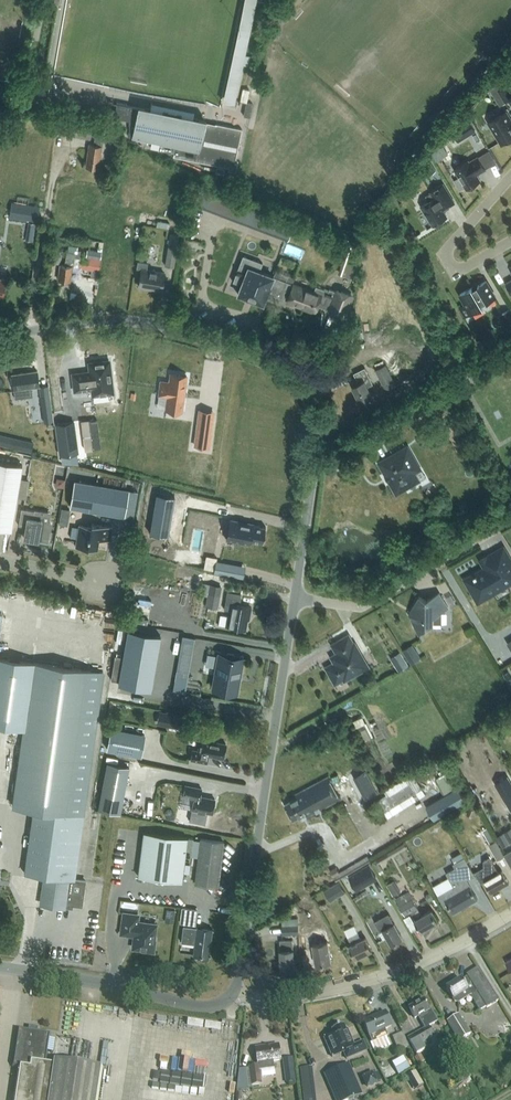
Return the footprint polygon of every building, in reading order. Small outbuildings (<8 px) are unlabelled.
[(246,53),(255,0),(240,0),(223,100),(235,102),(242,62),(248,63),(250,53),(246,53)] [(50,82),(37,80),(35,89),(48,91),(50,82)] [(509,83),(501,89),(507,99),(510,97),(510,86),(509,83)] [(217,124),(215,135),(202,136),(205,121),(141,107),(117,103),(114,117),(129,120),(129,123),(130,123),(131,131),(129,131),(128,131),(129,131),(128,135),(161,142),(159,149),(175,152),(174,155),(229,167),(228,170),(236,171),(238,160),(236,158),(242,129),(216,123),(216,124),(217,124)] [(489,121),(501,143),(510,137),(510,138),(510,119),(506,111),(489,121)] [(476,131),(469,120),(452,131),(459,142),(476,131)] [(94,144),(90,143),(89,151),(86,166),(97,168),(99,157),(101,157),(103,139),(103,134),(97,133),(96,138),(95,138),(94,144)] [(444,146),(433,152),(437,160),(448,154),(444,146)] [(460,177),(455,180),(460,190),(466,186),(467,188),(481,180),(477,174),(486,169),(478,157),(478,156),(469,162),(469,160),(455,169),(460,177)] [(436,169),(430,160),(418,168),(422,174),(428,171),(429,173),(436,169)] [(426,196),(429,201),(421,205),(433,225),(447,216),(443,210),(455,202),(443,183),(431,191),(431,192),(426,196)] [(11,201),(9,217),(29,220),(38,222),(40,206),(11,201)] [(257,228),(287,239),(294,223),(264,211),(257,228)] [(71,237),(54,235),(53,245),(70,247),(71,237)] [(89,246),(102,248),(104,240),(90,238),(89,246)] [(175,267),(178,246),(168,245),(165,265),(175,267)] [(52,249),(50,262),(61,263),(63,251),(52,249)] [(84,251),(71,249),(71,252),(67,251),(65,264),(61,264),(58,279),(70,281),(71,270),(73,270),(74,264),(80,264),(79,267),(99,271),(101,260),(83,256),(84,251)] [(86,256),(101,258),(102,251),(87,249),(86,256)] [(288,300),(287,301),(314,311),(317,304),(330,309),(330,310),(344,316),(352,295),(337,290),(337,291),(329,289),(328,291),(317,287),(315,292),(294,284),(259,270),(263,262),(243,255),(233,281),(241,284),(238,293),(263,303),(267,292),(288,300)] [(138,260),(137,268),(142,269),(139,286),(161,290),(164,272),(147,269),(148,262),(138,260)] [(488,301),(496,296),(486,280),(478,285),(479,286),(473,289),(472,287),(473,287),(472,287),(460,294),(471,313),(483,306),(483,305),(482,304),(487,301),(488,301)] [(510,308),(499,315),(510,333),(510,308)] [(478,340),(484,349),(496,342),(490,332),(478,340)] [(90,371),(73,374),(75,390),(92,388),(93,394),(113,392),(109,360),(89,363),(90,371)] [(396,385),(387,366),(386,365),(376,370),(386,389),(396,385)] [(361,402),(373,396),(368,386),(373,384),(366,368),(355,373),(359,383),(353,386),(361,402)] [(37,370),(12,373),(14,389),(15,398),(28,396),(28,394),(33,393),(32,386),(39,385),(37,370)] [(170,382),(161,380),(159,394),(168,395),(166,409),(182,411),(185,388),(185,385),(187,375),(171,373),(170,382)] [(453,381),(461,395),(470,390),(462,376),(453,381)] [(41,395),(44,421),(53,420),(52,410),(50,394),(41,395)] [(208,447),(211,424),(213,411),(200,409),(198,422),(195,445),(208,447)] [(73,421),(56,423),(60,454),(77,452),(73,421)] [(33,443),(25,441),(23,449),(31,451),(33,443)] [(408,448),(382,463),(388,474),(389,474),(392,480),(391,480),(398,491),(405,487),(408,488),(412,485),(412,483),(413,483),(411,480),(416,477),(413,472),(419,469),(408,448)] [(11,530),(17,495),(20,479),(22,464),(0,461),(0,528),(11,530)] [(28,481),(20,479),(17,495),(26,497),(28,481)] [(125,515),(129,489),(74,479),(70,506),(125,515)] [(156,493),(150,532),(168,536),(175,496),(156,493)] [(62,506),(58,522),(67,524),(71,508),(62,506)] [(26,526),(24,537),(48,541),(51,524),(41,522),(41,518),(40,518),(42,511),(21,508),(18,525),(26,526)] [(263,542),(266,526),(265,526),(253,524),(254,522),(230,518),(226,539),(250,543),(251,539),(262,541),(262,542),(263,542)] [(112,526),(92,522),(91,526),(79,524),(79,527),(72,526),(70,537),(77,538),(76,546),(88,548),(89,545),(97,547),(99,538),(110,539),(112,526)] [(479,600),(510,582),(510,561),(503,548),(482,560),(487,568),(467,579),(479,600)] [(234,564),(216,560),(214,572),(232,575),(234,564)] [(227,591),(224,609),(231,610),(230,616),(227,615),(226,625),(229,626),(245,629),(248,614),(249,614),(251,607),(239,604),(241,593),(227,591)] [(205,605),(218,607),(220,594),(208,592),(205,605)] [(415,626),(417,626),(420,631),(427,627),(432,626),(432,624),(434,623),(442,623),(442,612),(449,608),(440,593),(427,600),(420,596),(410,614),(414,621),(415,626)] [(117,683),(149,689),(160,635),(128,629),(117,683)] [(345,679),(368,666),(355,643),(354,644),(349,635),(333,645),(338,653),(332,656),(335,662),(327,667),(336,683),(345,678),(345,679)] [(403,650),(411,663),(421,657),(413,644),(403,650)] [(208,653),(205,664),(217,666),(213,687),(236,691),(238,681),(240,681),(240,680),(238,680),(239,675),(241,675),(241,674),(239,674),(242,658),(219,654),(219,655),(208,653)] [(393,661),(399,671),(409,665),(403,655),(393,661)] [(48,876),(47,883),(43,883),(42,892),(44,893),(42,903),(43,903),(43,902),(46,903),(48,905),(50,903),(55,904),(57,906),(59,905),(62,905),(62,906),(63,906),(63,905),(72,906),(73,903),(82,905),(85,880),(75,879),(82,829),(74,828),(76,814),(83,814),(99,693),(84,691),(87,669),(0,657),(0,725),(23,728),(13,805),(34,808),(25,872),(48,876)] [(185,692),(187,681),(176,679),(174,690),(185,692)] [(157,723),(180,728),(182,715),(159,711),(157,723)] [(108,749),(140,755),(144,733),(112,727),(108,749)] [(361,736),(363,741),(372,737),(369,732),(361,736)] [(215,741),(215,739),(201,736),(198,750),(192,749),(190,759),(207,762),(208,755),(223,758),(226,743),(215,741)] [(432,776),(448,770),(444,758),(428,764),(432,776)] [(101,795),(123,799),(129,766),(107,762),(101,795)] [(366,799),(377,793),(365,770),(354,776),(366,799)] [(407,776),(384,791),(391,801),(413,787),(407,776)] [(495,783),(507,803),(510,801),(510,781),(508,776),(495,783)] [(296,798),(286,804),(294,819),(305,813),(306,817),(339,799),(327,777),(295,795),(296,798)] [(212,813),(215,798),(200,795),(202,787),(185,784),(183,795),(194,797),(190,814),(206,817),(207,812),(212,813)] [(426,806),(434,820),(466,801),(458,787),(426,806)] [(358,805),(346,812),(353,827),(366,820),(358,805)] [(493,835),(488,826),(483,829),(487,838),(493,835)] [(510,842),(510,827),(496,836),(503,846),(510,842)] [(143,831),(138,875),(182,881),(187,837),(143,831)] [(195,883),(218,886),(223,841),(201,838),(195,883)] [(489,844),(498,860),(505,856),(496,840),(489,844)] [(383,868),(379,863),(407,846),(404,842),(372,861),(378,871),(383,868)] [(498,872),(493,863),(493,862),(490,856),(489,857),(484,860),(485,869),(477,874),(475,871),(475,872),(481,883),(485,881),(492,892),(509,882),(502,870),(498,872)] [(449,904),(453,912),(478,898),(467,879),(475,874),(465,857),(453,864),(455,867),(446,873),(454,886),(438,894),(445,906),(446,906),(445,905),(449,904)] [(369,863),(348,876),(357,891),(378,879),(369,863)] [(324,890),(330,901),(346,892),(339,881),(324,890)] [(390,891),(393,896),(401,892),(398,887),(390,891)] [(422,915),(417,907),(418,907),(409,891),(396,898),(405,914),(411,911),(415,918),(415,919),(422,930),(438,921),(432,909),(422,915)] [(182,907),(180,922),(181,922),(181,918),(193,920),(194,909),(197,910),(197,909),(182,907)] [(299,908),(300,928),(320,927),(320,912),(316,913),(316,907),(299,908)] [(167,908),(166,915),(165,921),(174,923),(175,916),(175,909),(167,908)] [(136,921),(137,915),(124,913),(121,933),(130,934),(130,933),(135,933),(133,946),(142,948),(142,949),(154,951),(155,939),(154,939),(156,924),(136,921)] [(389,913),(374,921),(380,931),(383,930),(391,944),(403,938),(389,913)] [(184,925),(182,941),(195,943),(194,954),(211,956),(214,930),(198,928),(198,927),(184,925)] [(283,925),(283,934),(299,934),(299,925),(283,925)] [(358,932),(348,937),(352,944),(350,945),(356,957),(372,949),(366,937),(361,939),(358,932)] [(316,964),(331,961),(328,941),(313,944),(312,936),(305,938),(307,951),(314,950),(316,964)] [(293,939),(280,940),(281,950),(280,950),(281,968),(294,968),(294,949),(293,949),(293,939)] [(446,988),(453,999),(454,1001),(458,1003),(470,996),(480,1011),(486,1007),(487,1008),(498,1001),(478,968),(467,975),(467,977),(461,980),(461,979),(446,988)] [(421,1044),(432,1038),(427,1028),(438,1022),(431,1009),(429,1010),(423,1000),(409,1008),(415,1018),(418,1016),(425,1029),(407,1038),(416,1055),(425,1050),(421,1044)] [(391,1026),(385,1012),(363,1022),(369,1036),(372,1043),(388,1036),(385,1029),(391,1026)] [(471,1034),(459,1015),(447,1022),(459,1041),(471,1034)] [(341,1026),(332,1029),(334,1034),(323,1038),(332,1058),(333,1057),(333,1058),(344,1053),(346,1059),(367,1050),(363,1042),(352,1046),(345,1030),(343,1031),(341,1026)] [(45,1064),(50,1034),(19,1030),(14,1066),(20,1067),(15,1099),(96,1099),(101,1068),(54,1061),(53,1065),(45,1064)] [(399,1052),(409,1047),(403,1032),(392,1037),(399,1052)] [(281,1061),(278,1045),(255,1049),(258,1064),(259,1066),(249,1067),(252,1086),(262,1085),(259,1070),(274,1068),(273,1062),(281,1061)] [(418,1065),(424,1062),(421,1055),(415,1058),(418,1065)] [(410,1068),(404,1058),(393,1065),(399,1075),(410,1068)] [(325,1074),(336,1099),(349,1099),(362,1094),(349,1063),(325,1074)] [(415,1070),(407,1075),(415,1089),(423,1084),(415,1070)] [(378,1072),(374,1073),(374,1071),(362,1077),(367,1088),(379,1083),(378,1082),(382,1080),(378,1072)] [(297,1072),(285,1073),(286,1082),(294,1081),(294,1083),(298,1082),(297,1072)]
